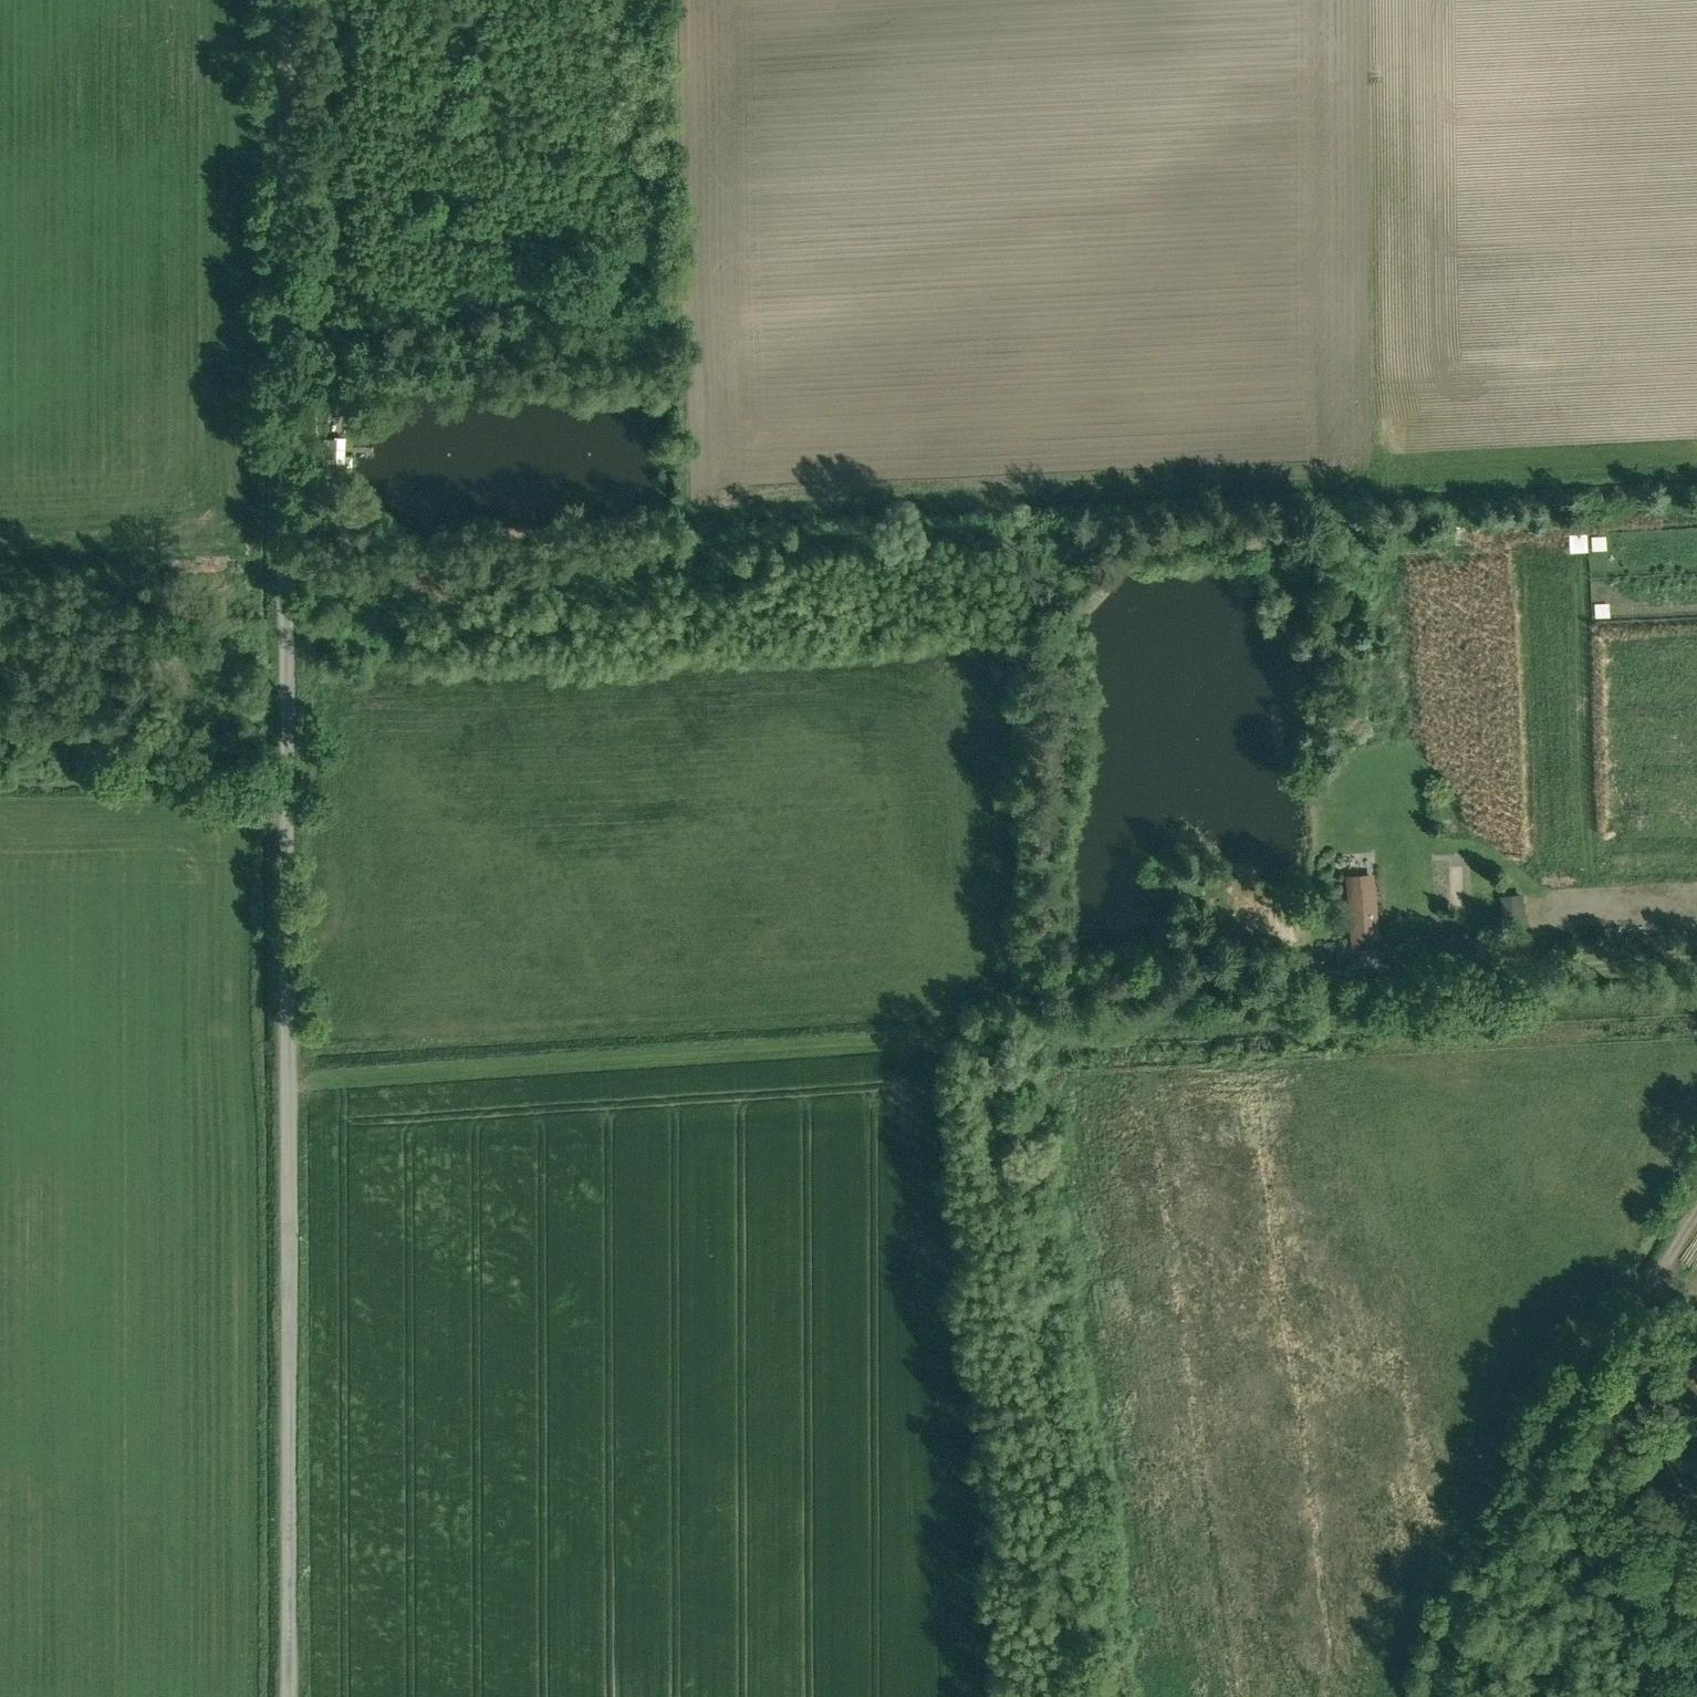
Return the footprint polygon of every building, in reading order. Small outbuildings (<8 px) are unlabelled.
[(341,466),(353,464),(349,436),(337,438),(341,466)] [(1574,552),(1592,551),(1591,533),(1573,534),(1574,552)] [(1593,536),(1594,550),(1608,550),(1608,536),(1593,536)] [(1373,910),(1353,911),(1356,942),(1375,941),(1373,910)]
